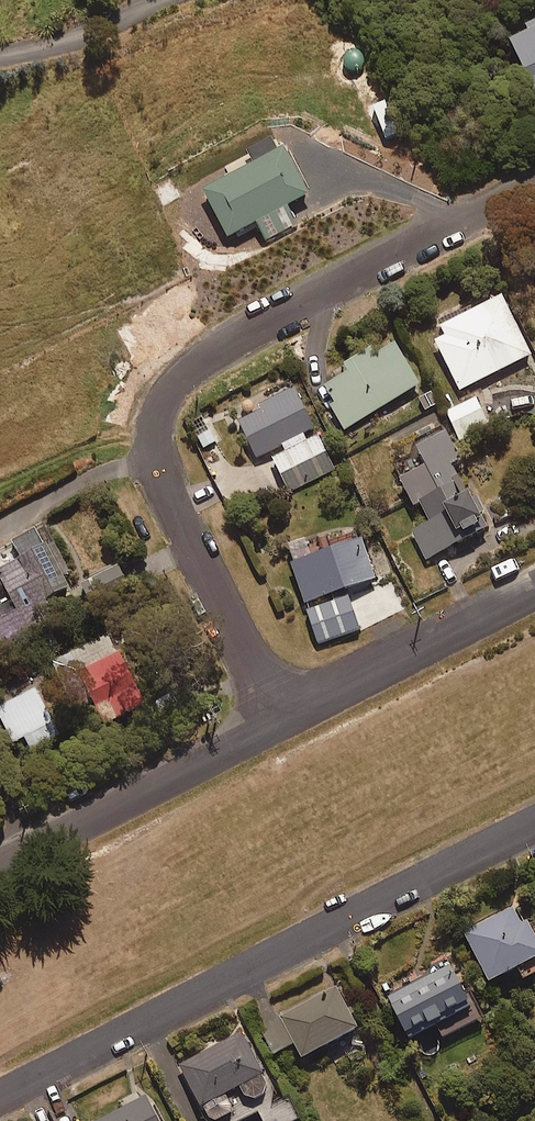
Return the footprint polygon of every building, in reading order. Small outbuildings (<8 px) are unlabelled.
[(525,23),(528,30),(511,37),(532,89),(534,87),(534,19),(525,23)] [(286,204),(308,192),(283,146),(204,189),(228,235),(256,220),(266,238),(296,222),(286,204)] [(460,389),(532,353),(502,293),(441,324),(446,334),(435,340),(460,389)] [(419,383),(390,336),(319,380),(329,397),(333,403),(329,406),(344,429),(419,383)] [(333,469),(316,434),(309,437),(305,429),(313,425),(291,379),(255,395),(232,406),(256,456),(283,443),(286,450),(273,456),(289,490),(333,469)] [(463,438),(490,422),(475,396),(456,407),(449,395),(441,400),(463,438)] [(411,531),(426,558),(493,521),(474,487),(467,490),(452,463),(461,458),(445,430),(417,446),(426,463),(400,478),(415,504),(420,501),(430,520),(411,531)] [(308,600),(375,576),(355,520),(288,544),(308,600)] [(53,539),(44,522),(14,539),(0,547),(0,577),(11,596),(0,603),(0,641),(50,613),(42,599),(68,584),(61,571),(69,566),(53,539)] [(361,628),(348,592),(305,607),(318,644),(361,628)] [(106,723),(145,704),(111,633),(52,662),(71,703),(92,693),(106,723)] [(60,735),(35,688),(0,706),(0,717),(13,742),(24,737),(31,749),(60,735)] [(528,925),(517,904),(464,931),(489,980),(518,965),(524,977),(534,972),(534,921),(528,925)] [(449,954),(384,992),(409,1036),(432,1023),(442,1041),(485,1016),(449,954)] [(302,1056),(358,1026),(336,985),(260,1025),(274,1052),(294,1042),(302,1056)] [(254,1112),(258,1110),(264,1120),(292,1120),(300,1117),(288,1094),(277,1100),(242,1032),(180,1063),(209,1120),(236,1120),(254,1112)] [(148,1094),(96,1120),(162,1120),(148,1094)]
